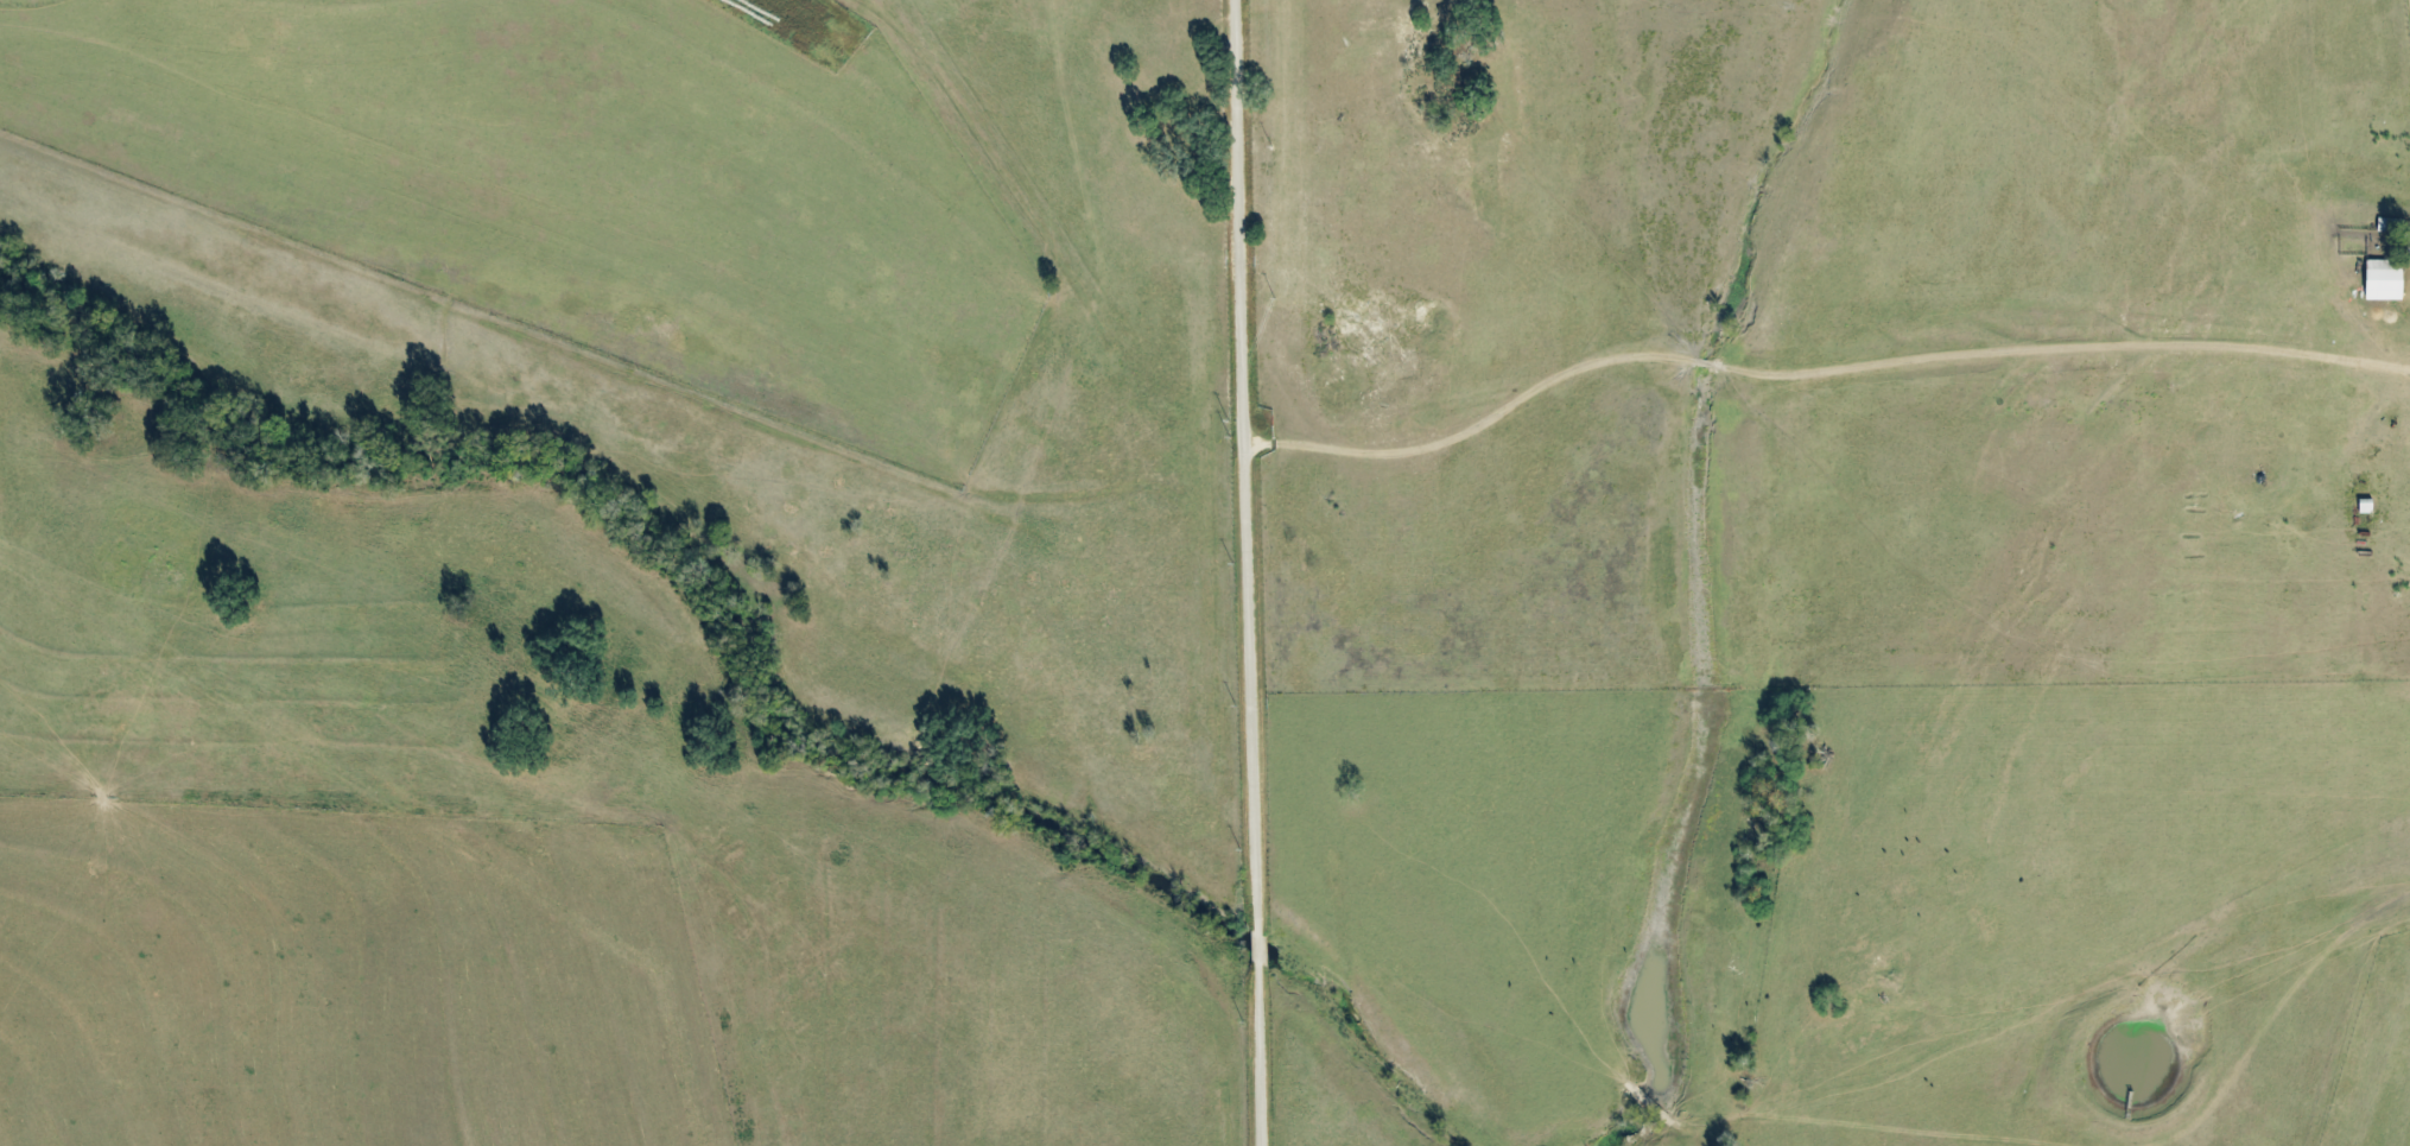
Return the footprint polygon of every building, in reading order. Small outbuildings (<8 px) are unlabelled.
[(2367,300),(2403,300),(2403,261),(2367,260),(2367,300)]
